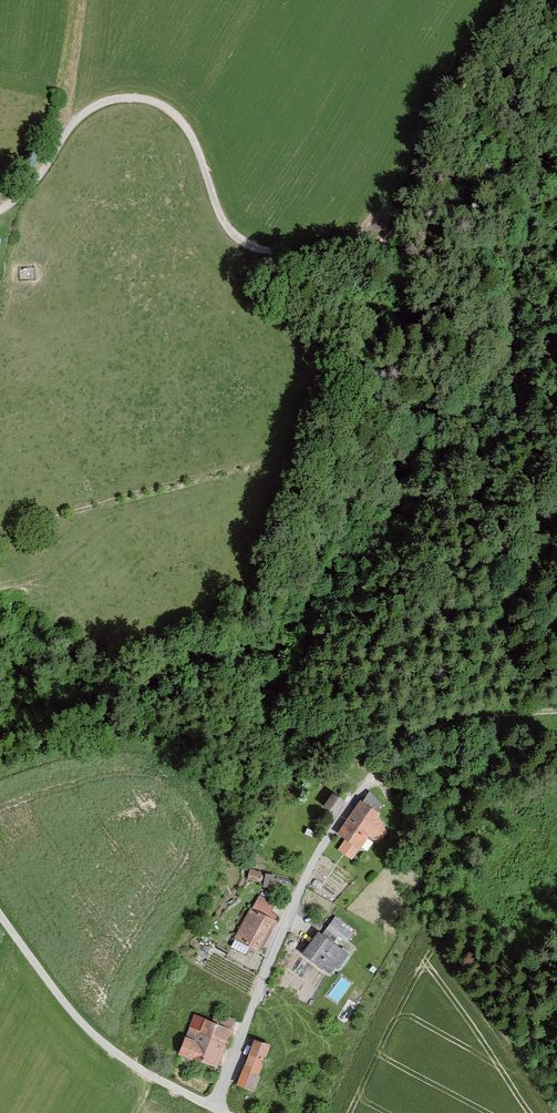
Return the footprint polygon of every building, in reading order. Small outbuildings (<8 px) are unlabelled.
[(329,791),(320,806),(335,815),(344,800),(329,791)] [(388,831),(359,807),(335,836),(364,860),(388,831)] [(272,884),(274,875),(266,872),(264,881),(272,884)] [(286,912),(260,896),(233,939),(259,955),(286,912)] [(354,931),(334,916),(322,933),(313,927),(294,955),(329,980),(346,955),(340,951),(354,931)] [(218,1070),(236,1020),(213,1012),(210,1023),(193,1017),(179,1056),(218,1070)] [(270,1048),(252,1042),(235,1089),(253,1095),(270,1048)]
